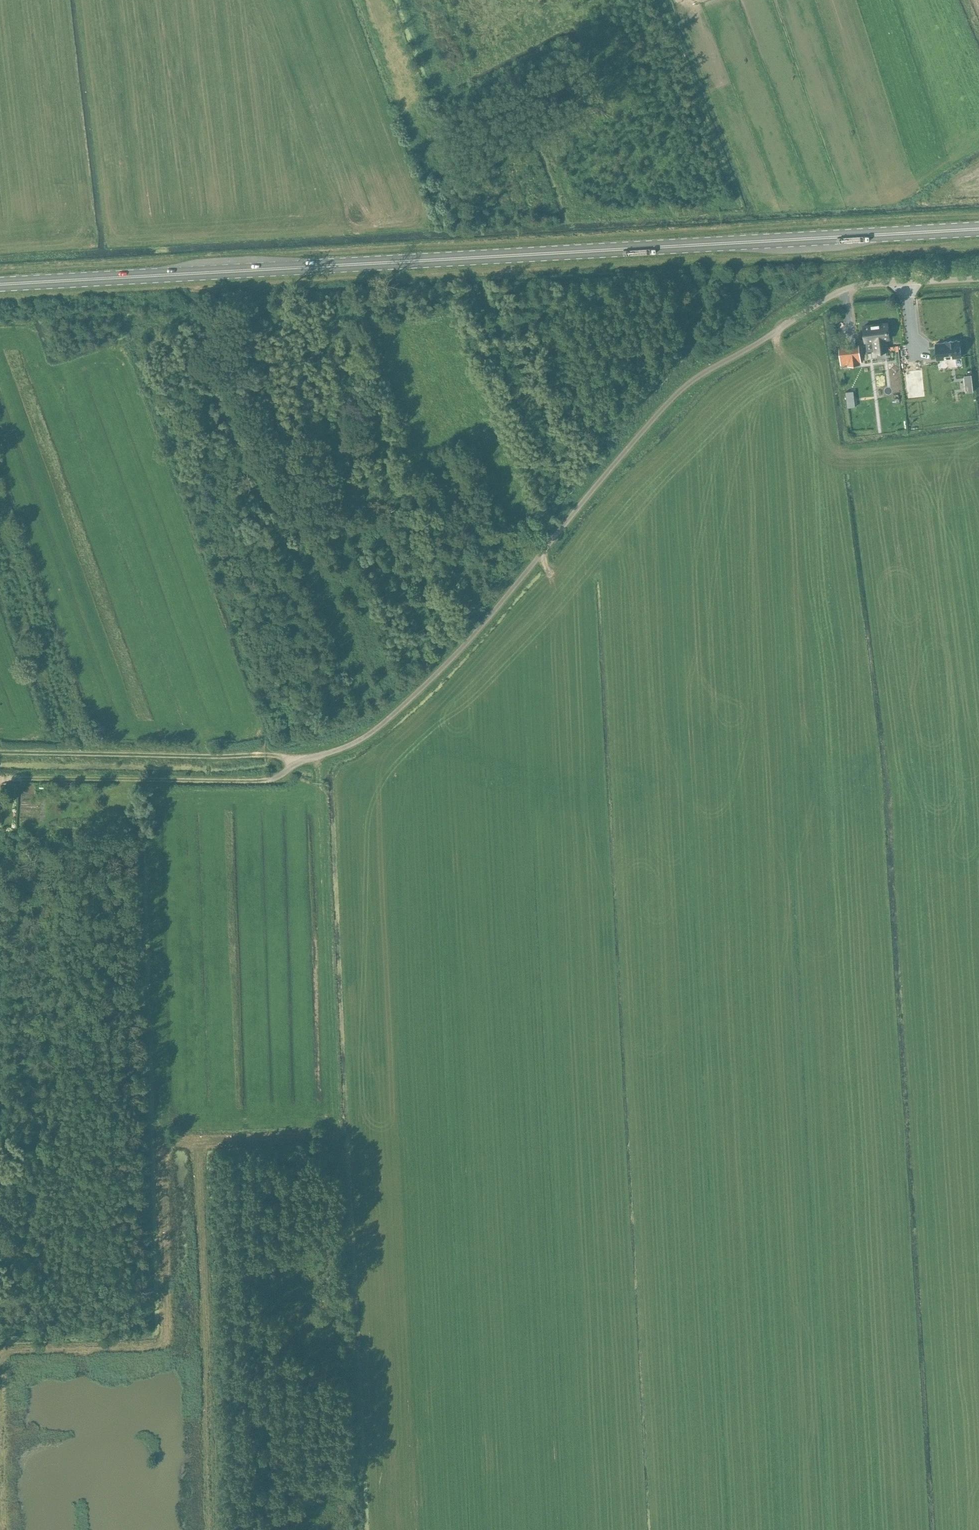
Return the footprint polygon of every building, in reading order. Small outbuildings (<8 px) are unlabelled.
[(888,323),(864,326),(866,342),(874,341),(875,351),(888,349),(887,339),(890,339),(888,323)] [(946,342),(936,344),(938,360),(962,357),(960,341),(957,341),(957,340),(945,341),(946,342)] [(847,363),(847,366),(860,364),(859,362),(861,362),(859,347),(840,349),(842,364),(847,363)] [(971,374),(964,375),(965,385),(972,384),(971,374)]
